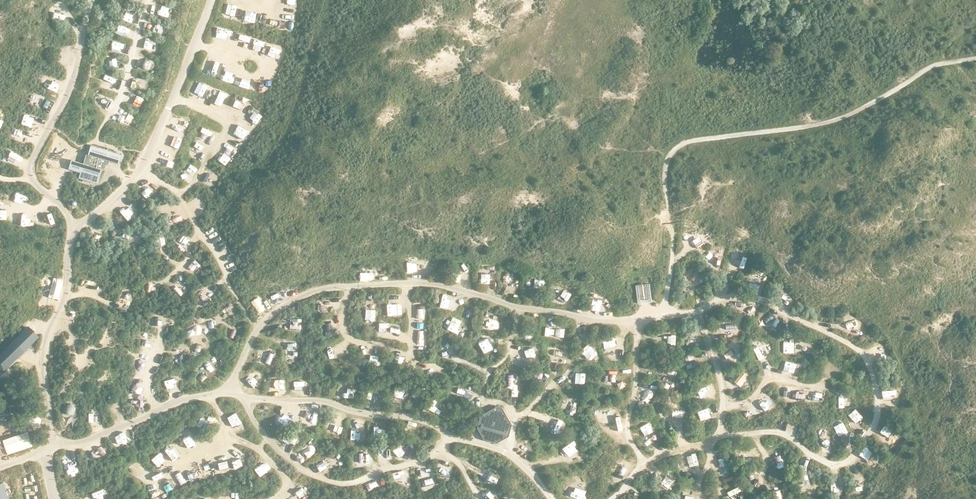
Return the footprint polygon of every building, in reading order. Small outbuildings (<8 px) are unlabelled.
[(165,14),(166,5),(158,4),(157,14),(165,14)] [(267,67),(265,78),(275,80),(277,69),(267,67)] [(234,84),(238,72),(233,71),(229,83),(234,84)] [(83,164),(79,178),(98,183),(102,169),(104,170),(107,160),(120,164),(122,154),(110,151),(91,145),(88,154),(86,154),(83,164)] [(7,147),(4,155),(12,158),(15,150),(7,147)] [(489,282),(491,273),(482,271),(480,281),(489,282)] [(690,279),(696,288),(704,283),(698,274),(690,279)] [(650,283),(634,285),(637,304),(652,302),(650,283)] [(554,291),(551,301),(562,304),(564,294),(554,291)] [(446,297),(440,297),(440,309),(459,310),(459,295),(446,295),(446,297)] [(416,317),(425,316),(424,301),(414,302),(416,317)] [(262,314),(270,311),(266,302),(258,305),(262,314)] [(325,302),(316,304),(318,312),(327,310),(325,302)] [(388,305),(388,314),(397,314),(398,305),(388,305)] [(848,326),(854,318),(848,313),(842,321),(848,326)] [(328,335),(337,333),(334,317),(325,319),(328,335)] [(378,332),(390,333),(390,324),(378,323),(378,332)] [(555,339),(559,328),(550,325),(546,335),(555,339)] [(40,338),(29,326),(0,353),(0,369),(4,371),(40,338)] [(480,344),(490,346),(492,335),(481,334),(480,344)] [(675,344),(675,336),(662,335),(661,343),(675,344)] [(783,353),(794,352),(793,341),(783,341),(783,353)] [(289,352),(298,354),(299,343),(291,342),(289,352)] [(610,345),(608,355),(617,357),(619,346),(610,345)] [(720,349),(723,360),(735,356),(731,345),(720,349)] [(526,355),(535,354),(534,346),(524,348),(526,355)] [(551,357),(562,359),(564,349),(552,347),(551,357)] [(268,364),(270,354),(259,351),(257,361),(268,364)] [(682,354),(685,365),(695,363),(692,352),(682,354)] [(822,368),(831,371),(834,363),(825,360),(822,368)] [(789,375),(792,365),(782,362),(779,372),(789,375)] [(738,369),(728,373),(731,382),(741,379),(738,369)] [(641,395),(651,396),(653,386),(642,384),(641,395)] [(312,395),(313,386),(302,386),(302,395),(312,395)] [(369,392),(368,403),(381,403),(381,392),(369,392)] [(571,397),(567,406),(576,410),(580,401),(571,397)] [(756,414),(762,406),(756,401),(750,409),(756,414)] [(484,439),(496,442),(508,435),(511,423),(508,417),(505,412),(502,406),(498,405),(480,415),(478,421),(477,426),(479,431),(481,434),(484,439)] [(65,406),(64,419),(73,420),(73,406),(65,406)] [(599,412),(605,421),(613,415),(608,406),(599,412)] [(706,408),(697,410),(699,419),(708,417),(706,408)] [(848,413),(852,421),(860,418),(856,410),(848,413)] [(672,414),(664,420),(670,430),(678,425),(672,414)] [(361,431),(361,420),(351,419),(350,430),(361,431)] [(556,419),(552,427),(561,432),(565,423),(556,419)] [(837,432),(845,429),(841,419),(833,422),(837,432)] [(642,433),(651,430),(649,421),(639,423),(642,433)] [(326,423),(322,433),(332,436),(336,426),(326,423)] [(879,431),(888,436),(892,429),(884,424),(879,431)] [(187,439),(194,435),(189,428),(182,432),(187,439)] [(3,439),(8,454),(33,445),(28,430),(3,439)] [(92,449),(98,458),(107,452),(102,444),(92,449)] [(867,459),(873,450),(865,445),(859,454),(867,459)] [(565,446),(558,451),(563,458),(570,453),(565,446)] [(778,448),(769,451),(773,460),(781,457),(778,448)] [(379,459),(387,457),(386,449),(377,450),(379,459)] [(407,449),(395,450),(395,458),(408,457),(407,449)] [(719,470),(730,465),(724,451),(713,455),(719,470)] [(752,451),(740,455),(743,463),(755,458),(752,451)] [(367,455),(352,455),(352,465),(368,465),(367,455)] [(681,472),(692,472),(691,456),(681,457),(681,472)] [(327,458),(317,463),(320,471),(331,466),(327,458)] [(445,471),(445,459),(437,459),(437,471),(445,471)] [(623,459),(617,472),(622,475),(629,462),(623,459)] [(421,468),(422,479),(433,478),(432,467),(421,468)] [(394,482),(404,484),(406,474),(396,472),(394,482)] [(573,488),(582,482),(577,474),(568,480),(573,488)] [(839,494),(843,484),(835,481),(832,491),(839,494)] [(3,482),(0,483),(0,498),(9,498),(3,482)] [(375,482),(366,484),(367,491),(377,489),(375,482)] [(730,498),(735,498),(744,495),(740,485),(727,491),(730,498)] [(692,498),(691,488),(682,488),(682,498),(692,498)] [(487,496),(492,498),(497,498),(499,495),(491,490),(487,496)]
